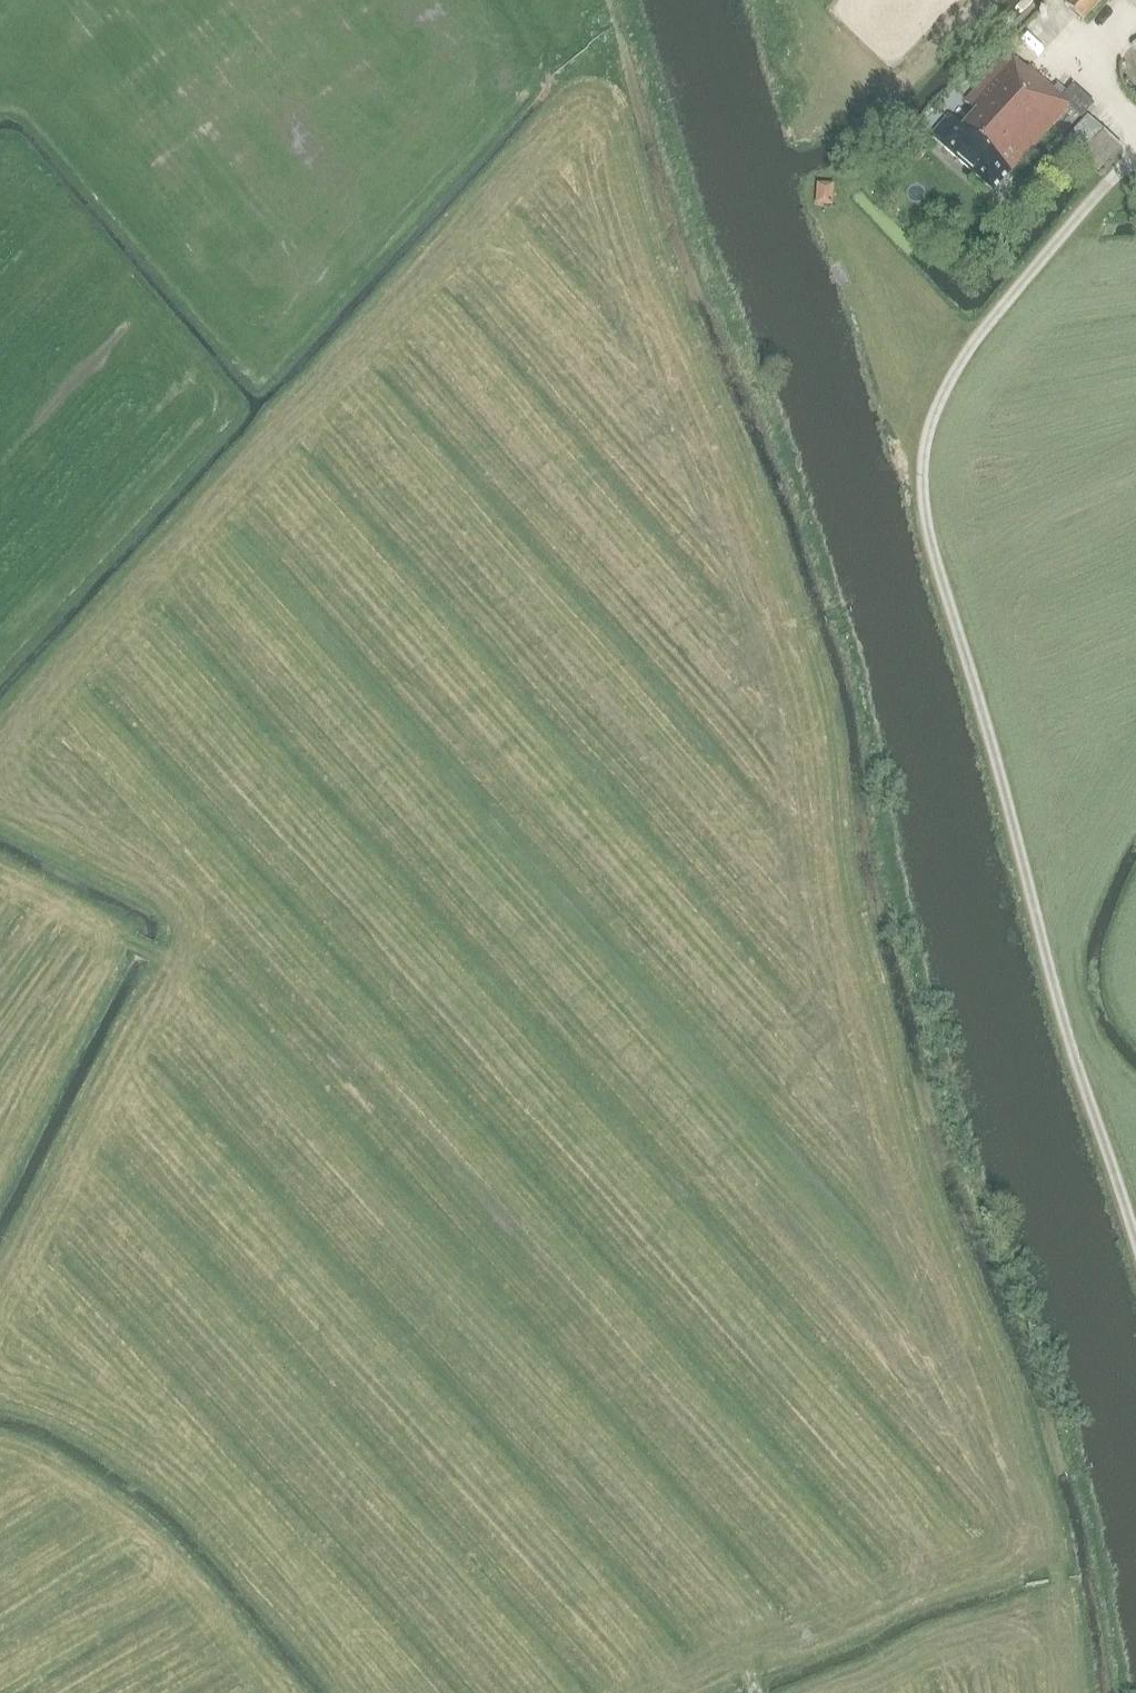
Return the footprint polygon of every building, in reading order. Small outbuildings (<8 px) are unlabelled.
[(1101,0),(1067,0),(1064,4),(1083,21),(1101,0)] [(949,114),(930,135),(992,190),(1068,105),(1080,116),(1092,103),(1071,84),(1060,96),(1027,67),(1025,70),(1009,56),(954,118),(949,114)] [(1097,173),(1122,146),(1087,115),(1063,141),(1097,173)] [(815,204),(831,205),(832,185),(816,184),(815,204)]
